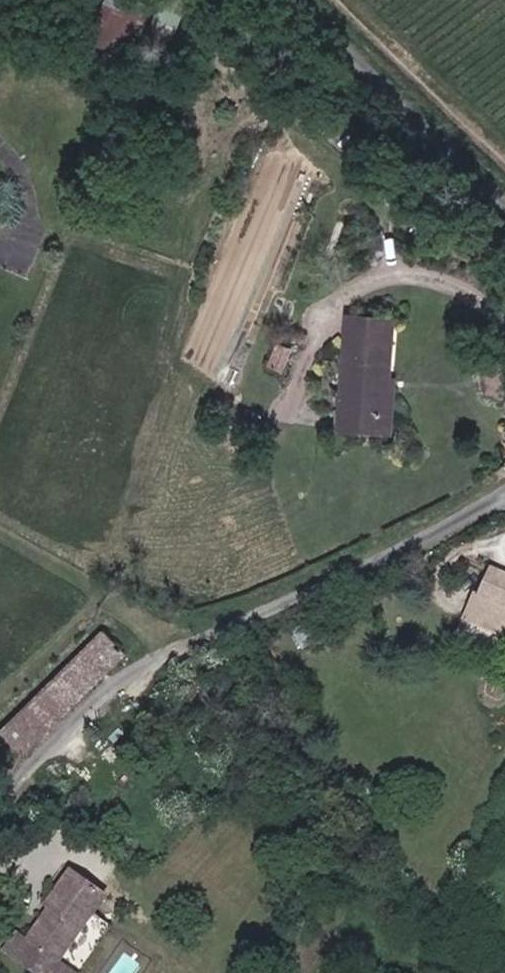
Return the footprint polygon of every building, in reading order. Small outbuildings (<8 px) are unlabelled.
[(143,49),(148,0),(98,0),(93,44),(143,49)] [(352,313),(341,409),(383,414),(387,377),(392,377),(398,318),(352,313)] [(340,424),(391,429),(397,378),(392,377),(387,377),(383,414),(341,409),(340,424)] [(504,630),(504,572),(492,567),(471,617),(504,630)] [(25,750),(125,650),(100,626),(1,726),(25,750)] [(29,940),(19,933),(8,949),(40,972),(75,972),(60,962),(97,912),(95,911),(108,894),(73,869),(48,903),(54,907),(29,940)]
